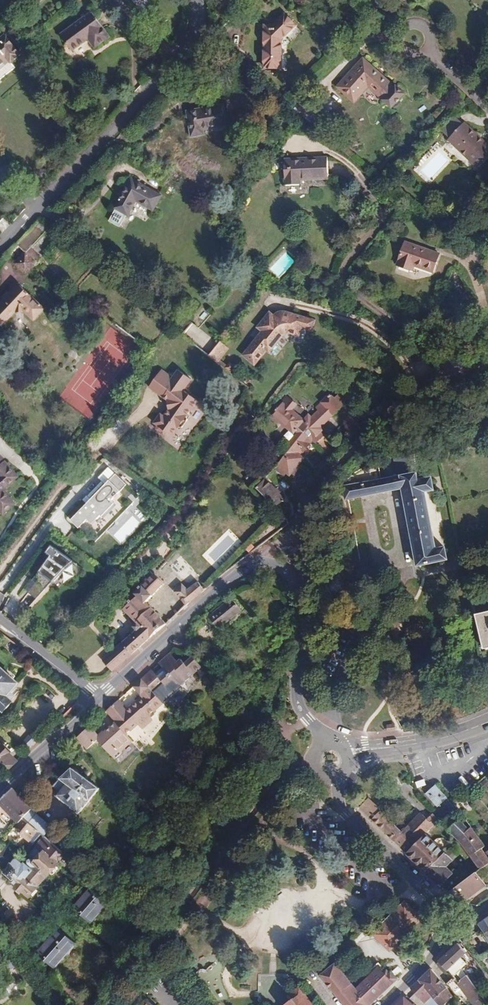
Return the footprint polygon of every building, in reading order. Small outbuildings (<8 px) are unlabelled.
[(86,16),(60,34),(73,51),(89,40),(95,48),(103,42),(110,37),(92,11),(86,16)] [(264,25),(265,67),(281,67),(282,39),(295,25),(285,14),(273,26),(264,25)] [(5,36),(0,40),(0,68),(4,65),(9,60),(11,63),(21,55),(5,36)] [(368,85),(392,106),(403,93),(396,86),(395,88),(363,59),(337,86),(354,101),(368,85)] [(193,67),(186,74),(191,80),(199,72),(193,67)] [(223,104),(186,111),(188,119),(191,136),(204,134),(203,129),(227,125),(223,104)] [(455,116),(441,131),(450,139),(463,124),(455,116)] [(479,168),(487,158),(487,146),(464,123),(463,124),(450,139),(449,139),(479,168)] [(327,157),(284,159),(285,185),(300,184),(300,179),(328,178),(327,157)] [(125,188),(114,208),(116,208),(126,214),(128,215),(136,201),(153,210),(161,195),(130,178),(125,188)] [(126,214),(116,208),(109,222),(119,228),(126,214)] [(39,220),(16,244),(25,252),(26,253),(30,248),(49,228),(39,220)] [(441,254),(405,241),(396,266),(413,271),(415,266),(434,273),(441,254)] [(41,259),(30,248),(26,253),(37,262),(41,259)] [(25,252),(14,263),(24,273),(26,273),(37,262),(26,253),(25,252)] [(18,283),(8,293),(8,292),(6,294),(3,297),(4,297),(0,301),(0,304),(1,305),(0,306),(0,325),(1,326),(15,313),(26,313),(34,320),(45,308),(18,283)] [(282,336),(284,337),(287,333),(288,332),(289,331),(291,330),(292,330),(294,330),(294,333),(299,334),(301,326),(303,317),(289,314),(287,313),(284,312),(280,313),(278,314),(276,315),(274,318),(269,314),(258,328),(263,331),(243,355),(254,364),(266,349),(269,351),(282,336)] [(184,315),(175,327),(183,334),(193,323),(184,315)] [(314,320),(303,317),(301,326),(312,328),(314,320)] [(221,341),(209,355),(230,372),(235,366),(230,363),(228,366),(220,359),(229,348),(221,341)] [(160,371),(149,386),(168,400),(169,408),(163,415),(160,412),(153,421),(156,424),(156,425),(155,428),(162,433),(165,432),(165,431),(172,422),(177,426),(181,427),(187,419),(186,416),(191,409),(192,409),(198,401),(183,390),(192,379),(179,369),(173,377),(167,372),(165,375),(160,371)] [(297,467),(304,458),(301,455),(313,440),(316,443),(324,435),(321,432),(324,430),(321,427),(350,400),(343,392),(335,399),(331,394),(317,407),(320,410),(312,417),(309,414),(304,420),(292,410),(297,404),(288,397),(280,406),(278,404),(272,411),(275,414),(272,417),(294,434),(297,430),(303,434),(276,469),(285,476),(287,473),(290,475),(297,467)] [(172,422),(165,431),(170,435),(177,426),(172,422)] [(90,426),(84,435),(88,437),(94,429),(90,426)] [(417,472),(413,452),(393,459),(397,476),(400,475),(417,472)] [(18,472),(0,453),(0,474),(1,475),(0,476),(0,504),(6,510),(16,499),(6,489),(6,484),(18,472)] [(347,499),(385,492),(382,479),(379,464),(362,468),(360,470),(353,472),(355,484),(344,486),(347,499)] [(113,471),(68,518),(76,526),(85,517),(90,521),(99,511),(103,515),(116,502),(111,498),(125,483),(113,471)] [(410,528),(418,565),(447,559),(445,547),(436,549),(424,491),(433,489),(431,478),(419,480),(417,472),(400,475),(403,488),(410,528)] [(385,492),(403,488),(400,475),(397,476),(382,479),(385,492)] [(257,488),(276,508),(284,500),(266,481),(257,488)] [(70,559),(59,549),(36,574),(39,576),(27,589),(35,596),(70,559)] [(113,671),(167,623),(146,602),(164,583),(154,574),(135,593),(138,596),(124,609),(137,622),(133,626),(137,630),(103,660),(113,671)] [(186,605),(205,590),(199,581),(188,589),(182,583),(174,592),(180,597),(186,605)] [(233,598),(209,617),(219,629),(242,610),(233,598)] [(476,614),(484,645),(487,644),(487,612),(476,614)] [(180,686),(203,666),(194,656),(186,663),(182,659),(179,661),(171,653),(160,664),(165,670),(161,672),(157,676),(152,670),(143,678),(164,703),(169,698),(168,694),(163,688),(162,689),(160,686),(164,683),(166,685),(173,679),(180,686)] [(5,711),(13,701),(8,696),(14,689),(19,684),(0,667),(0,706),(5,711)] [(150,715),(164,703),(143,678),(135,685),(145,697),(136,704),(126,712),(116,702),(106,711),(115,722),(126,734),(138,724),(150,715)] [(143,729),(154,720),(150,715),(138,724),(143,729)] [(98,740),(114,760),(123,752),(122,751),(119,748),(130,738),(126,734),(115,722),(107,729),(100,736),(97,739),(88,728),(77,738),(88,749),(98,740)] [(395,724),(387,725),(388,732),(396,731),(395,724)] [(91,725),(88,728),(97,739),(100,736),(91,725)] [(21,743),(27,749),(38,740),(31,734),(21,743)] [(133,741),(130,738),(119,748),(122,751),(133,741)] [(9,769),(13,765),(18,761),(9,752),(3,746),(0,744),(0,760),(9,769)] [(126,756),(123,752),(114,760),(118,763),(126,756)] [(102,788),(72,766),(62,776),(53,786),(60,791),(56,796),(80,812),(102,788)] [(426,793),(438,806),(444,801),(447,798),(436,785),(426,793)] [(0,799),(0,803),(19,822),(23,818),(30,810),(32,808),(23,798),(13,787),(0,799)] [(475,794),(471,789),(467,793),(471,798),(475,794)] [(425,834),(439,820),(433,814),(427,819),(421,813),(409,825),(407,826),(402,831),(396,825),(382,811),(382,810),(369,798),(360,807),(372,819),(388,835),(407,853),(425,834)] [(453,805),(448,799),(445,802),(450,809),(454,806),(453,805)] [(52,827),(30,810),(23,818),(37,830),(44,836),(52,827)] [(444,824),(449,829),(459,819),(454,814),(444,824)] [(29,841),(37,830),(23,818),(19,822),(16,825),(22,831),(20,833),(29,841)] [(459,819),(449,829),(459,839),(469,829),(459,819)] [(402,820),(396,825),(402,831),(407,826),(402,820)] [(481,868),(482,869),(487,864),(487,857),(482,848),(485,846),(471,827),(469,829),(459,839),(480,869),(481,868)] [(415,862),(426,872),(445,853),(425,834),(407,853),(415,862)] [(57,862),(65,852),(44,836),(28,855),(32,859),(30,862),(27,865),(24,862),(23,864),(17,859),(15,859),(12,864),(11,863),(4,872),(12,879),(12,880),(18,885),(23,890),(30,896),(32,894),(33,895),(38,890),(36,889),(38,886),(36,885),(47,873),(48,874),(50,872),(52,873),(54,873),(58,869),(58,866),(56,865),(58,863),(57,862)] [(434,880),(440,886),(453,873),(446,866),(453,860),(445,853),(426,872),(434,880)] [(449,892),(455,896),(464,902),(486,885),(485,883),(487,881),(487,864),(482,869),(481,868),(480,869),(449,892)] [(91,921),(110,899),(94,885),(75,907),(91,921)] [(405,903),(373,934),(376,937),(389,950),(421,919),(405,903)] [(479,924),(485,933),(487,931),(487,918),(485,920),(479,924)] [(54,966),(74,944),(57,928),(37,950),(54,966)] [(446,954),(436,964),(438,967),(439,967),(444,973),(447,974),(450,972),(454,978),(458,982),(464,977),(459,972),(461,970),(460,968),(455,963),(461,957),(466,963),(466,964),(470,960),(465,953),(466,953),(458,943),(446,954)] [(486,956),(479,961),(487,972),(487,955),(486,956)] [(460,968),(466,963),(461,957),(455,963),(460,968)] [(344,1004),(370,1004),(394,984),(399,979),(395,974),(391,970),(388,973),(378,963),(375,966),(369,972),(371,974),(356,989),(335,964),(321,975),(344,1004)] [(411,988),(426,1004),(444,1004),(454,996),(434,972),(432,968),(424,975),(411,988)] [(454,978),(447,984),(455,994),(462,988),(466,994),(475,1004),(482,1004),(487,1002),(467,975),(464,977),(458,982),(454,978)] [(292,999),(293,1000),(303,992),(299,987),(289,995),(292,999)] [(297,1004),(313,1004),(303,992),(293,1000),(297,1004)]
